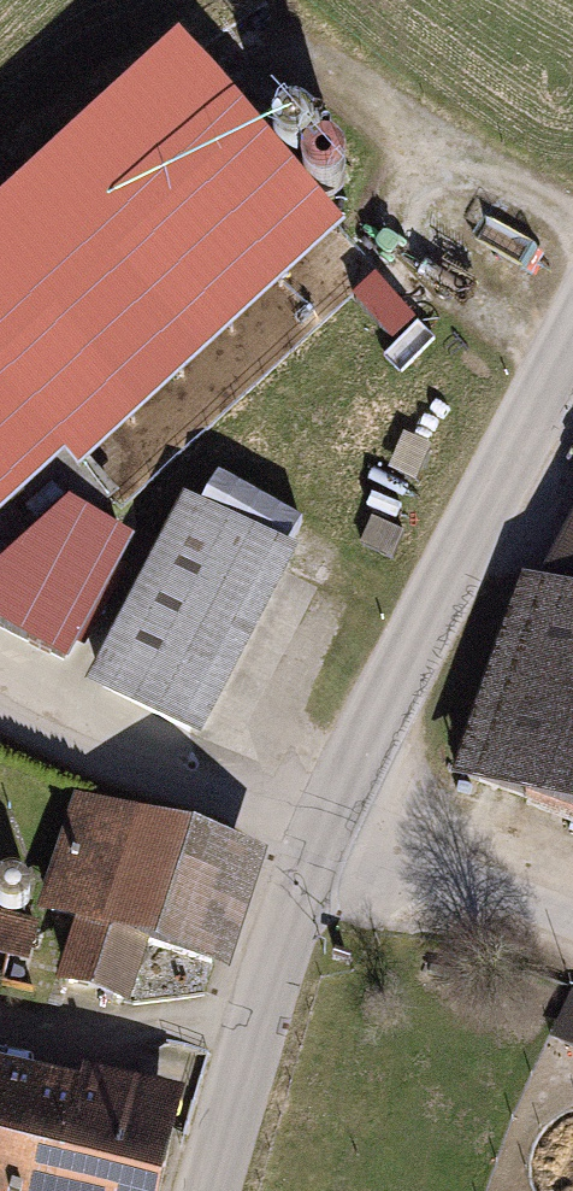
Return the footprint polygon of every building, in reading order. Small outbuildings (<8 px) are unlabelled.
[(0,235),(0,591),(72,520),(91,529),(121,499),(97,472),(348,241),(185,65),(168,80),(0,235)] [(90,699),(205,760),(304,573),(189,512),(90,699)] [(535,585),(572,598),(572,513),(535,585)] [(0,591),(0,639),(71,676),(139,553),(91,529),(72,520),(0,591)] [(448,783),(572,825),(572,598),(535,585),(518,579),(448,783)] [(227,975),(267,857),(77,793),(37,911),(76,924),(57,981),(129,1006),(148,949),(227,975)] [(27,963),(38,924),(0,913),(0,955),(27,963)] [(572,990),(551,1039),(572,1048),(572,991),(572,990)] [(183,1091),(82,1068),(78,1083),(0,1065),(0,1190),(159,1190),(183,1091)]
